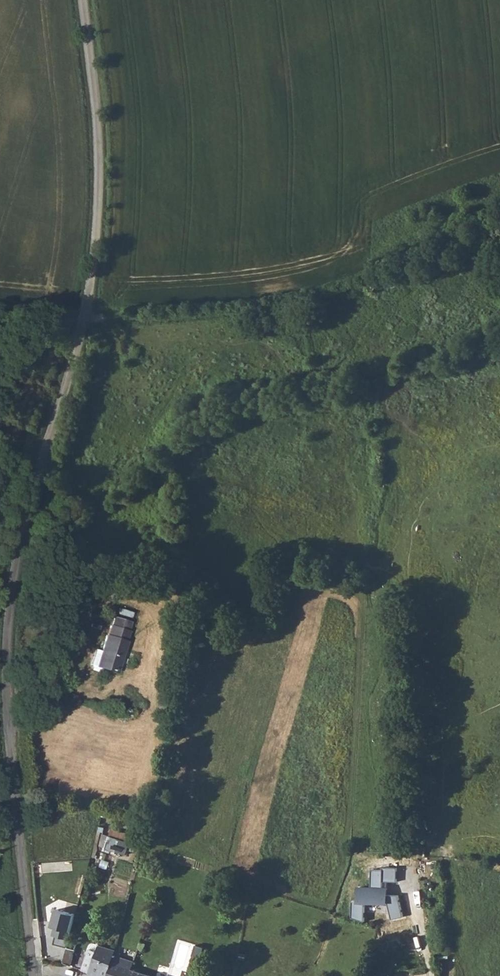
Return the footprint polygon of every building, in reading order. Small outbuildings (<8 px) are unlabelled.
[(106,652),(101,668),(118,673),(128,642),(127,641),(130,631),(115,626),(112,636),(109,635),(104,651),(106,652)] [(108,846),(131,852),(133,840),(111,834),(108,846)] [(349,920),(364,920),(365,902),(387,903),(394,923),(406,919),(398,895),(388,895),(388,882),(396,882),(396,869),(372,868),(371,885),(358,885),(358,898),(350,898),(349,920)] [(55,934),(66,938),(68,930),(71,930),(74,915),(60,909),(54,926),(55,934)] [(207,946),(200,944),(196,956),(204,958),(207,946)] [(117,955),(118,953),(102,947),(99,954),(92,951),(85,971),(92,974),(98,975),(110,975),(117,955)] [(65,964),(73,966),(77,949),(69,948),(65,964)] [(151,974),(141,970),(136,968),(138,962),(117,955),(110,975),(157,975),(151,974)] [(204,958),(196,956),(193,968),(201,971),(204,958)]
